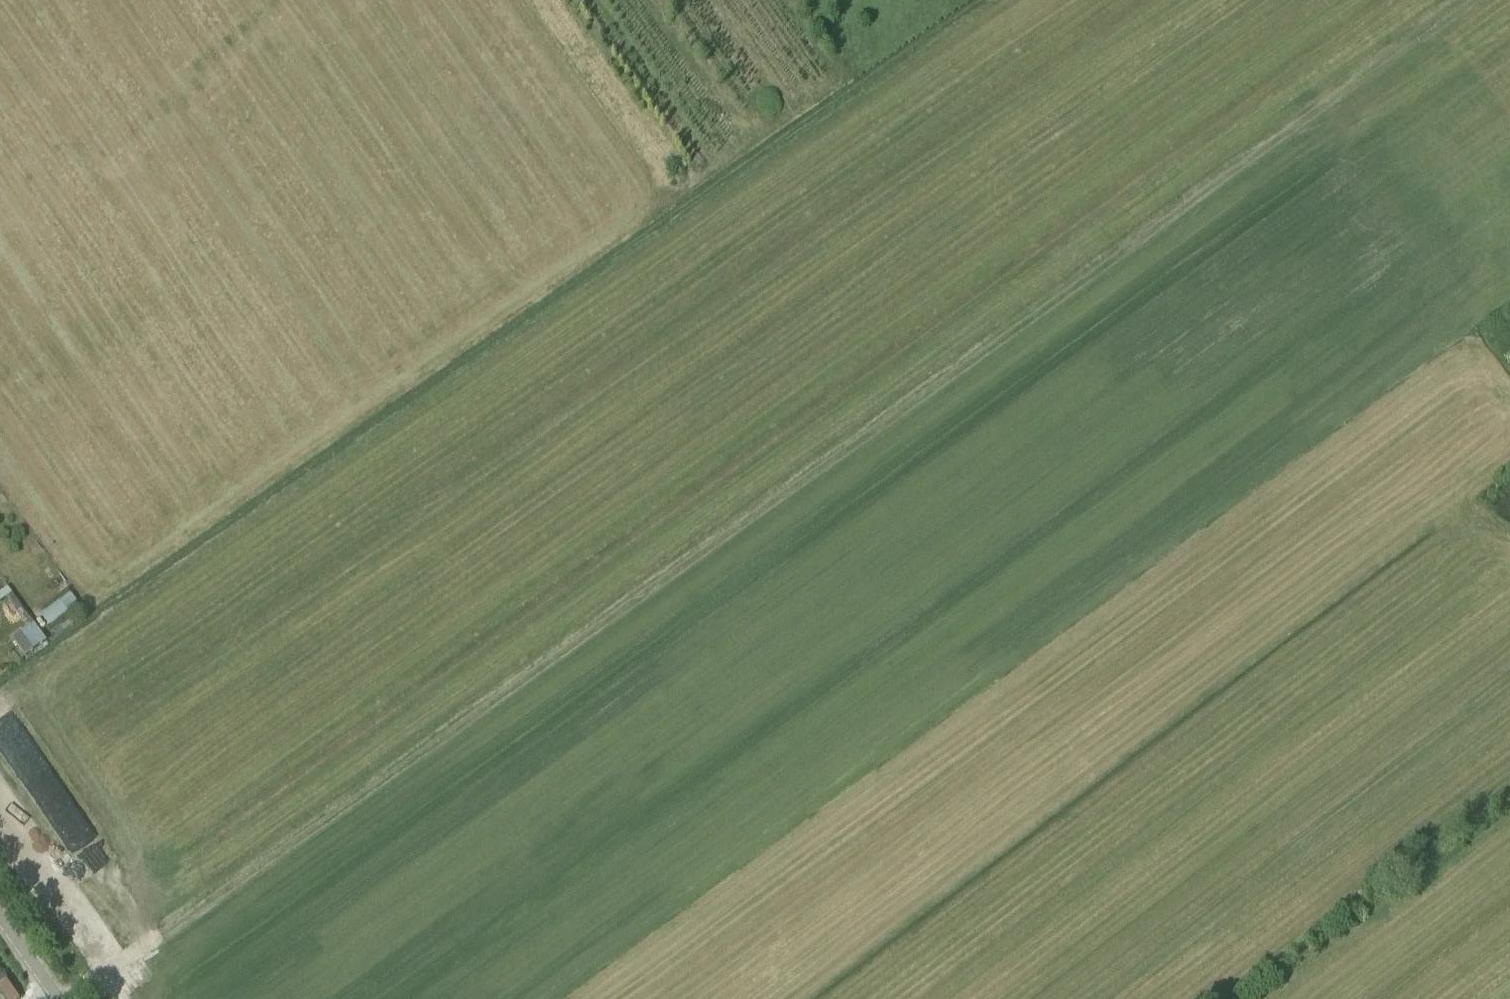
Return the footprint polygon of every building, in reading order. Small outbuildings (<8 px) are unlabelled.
[(35,624),(13,640),(26,656),(47,641),(35,624)]
